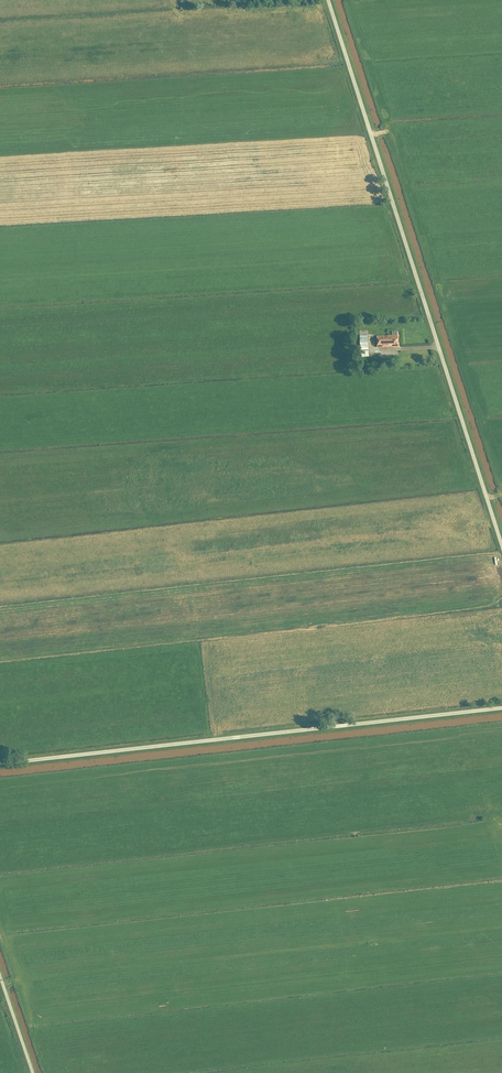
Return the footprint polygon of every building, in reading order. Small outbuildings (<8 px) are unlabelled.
[(360,336),(360,350),(369,350),(368,336),(360,336)] [(378,347),(398,347),(398,336),(378,337),(378,347)]
